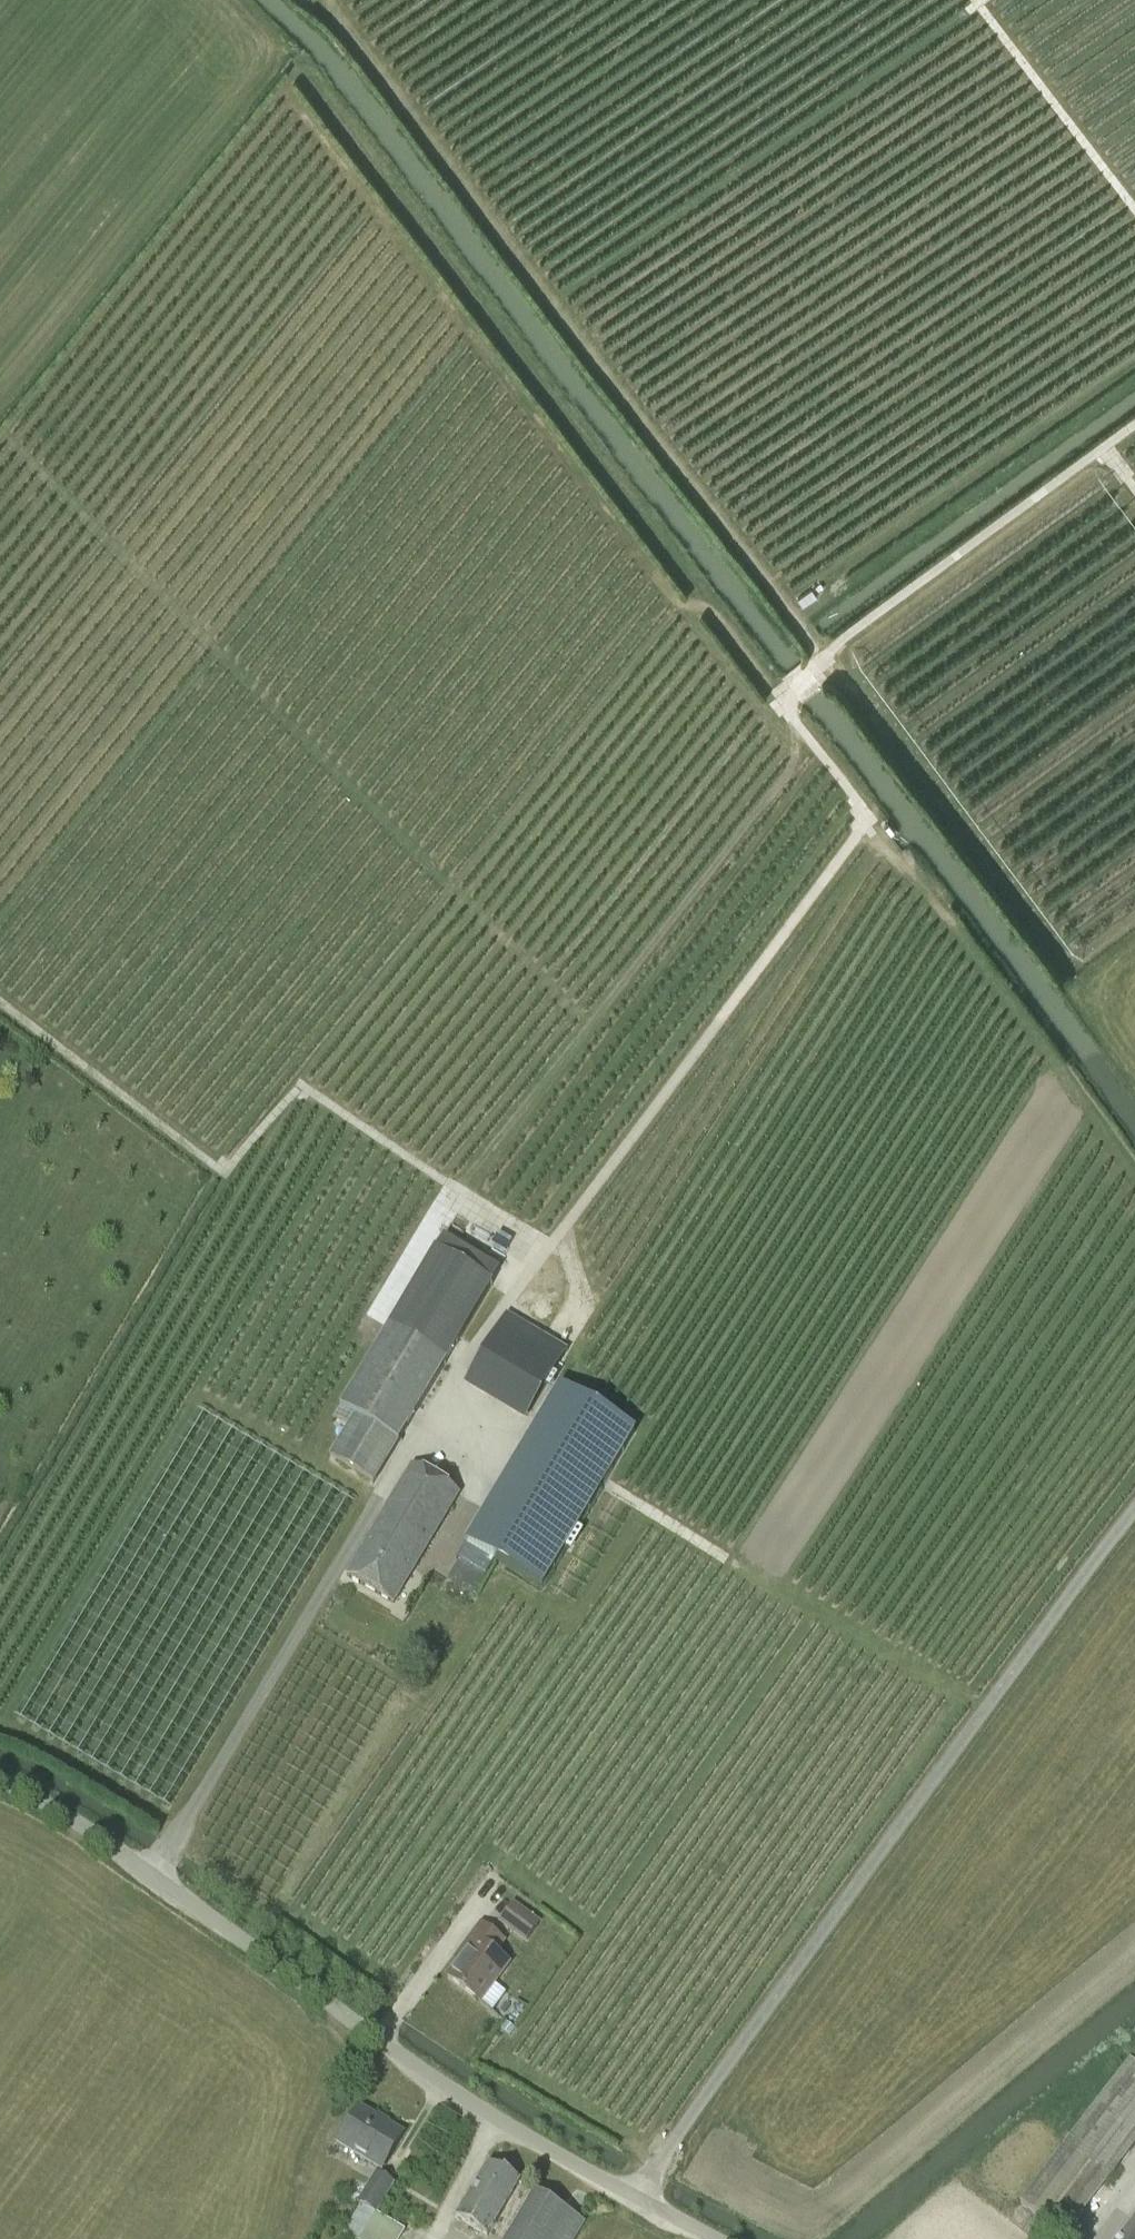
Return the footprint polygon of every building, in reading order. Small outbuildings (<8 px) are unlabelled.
[(527,1415),(565,1352),(505,1317),(468,1379),(527,1415)] [(333,1420),(347,1428),(329,1458),(370,1483),(443,1364),(385,1331),(339,1410),(333,1420)] [(557,1389),(523,1446),(464,1544),(539,1589),(632,1435),(557,1389)] [(392,1604),(457,1495),(411,1467),(345,1576),(392,1604)] [(497,1924),(524,1944),(540,1924),(513,1903),(497,1924)] [(477,2002),(506,1964),(492,1954),(501,1942),(480,1926),(464,1947),(467,1949),(446,1978),(477,2002)] [(506,2022),(500,2030),(509,2037),(515,2029),(506,2022)] [(1063,2238),(1134,2145),(1134,2066),(1129,2062),(1019,2204),(1063,2238)] [(381,2169),(401,2135),(360,2110),(339,2145),(381,2169)] [(486,2236),(517,2183),(487,2165),(456,2219),(486,2236)] [(341,2234),(350,2238),(358,2238),(391,2183),(377,2175),(341,2234)] [(508,2238),(574,2238),(583,2223),(535,2194),(508,2238)] [(1119,2238),(1134,2238),(1134,2218),(1119,2238)]
